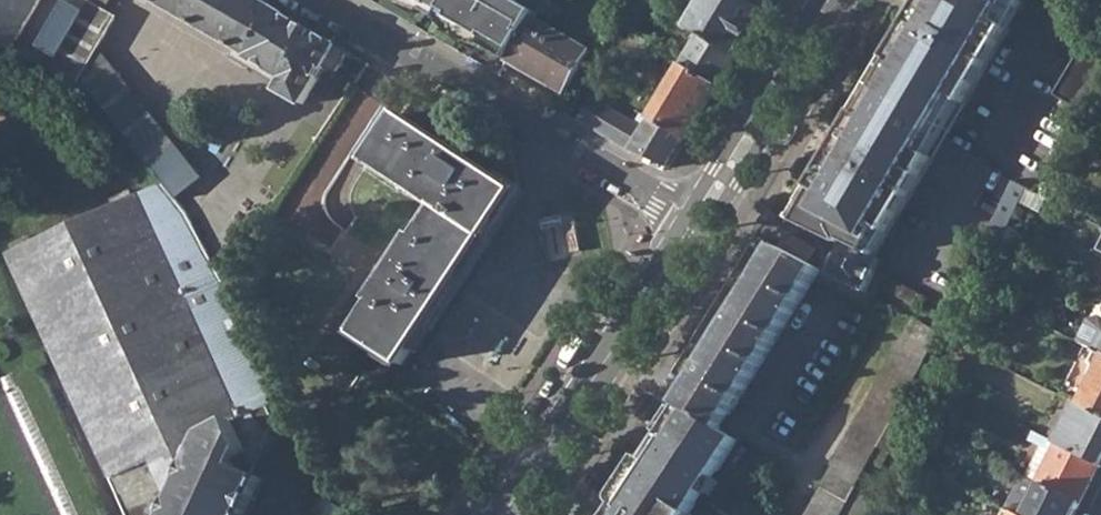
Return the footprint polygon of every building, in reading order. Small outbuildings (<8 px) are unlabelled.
[(14,48),(39,4),(41,0),(0,0),(0,40),(14,48)] [(122,14),(105,5),(96,0),(82,0),(80,3),(74,0),(68,0),(39,52),(33,49),(29,57),(81,87),(122,14)] [(250,54),(245,62),(282,83),(279,88),(303,102),(326,64),(337,70),(348,49),(323,35),(262,0),(159,0),(250,54)] [(507,59),(514,47),(532,17),(532,15),(535,11),(515,0),(404,0),(507,59)] [(620,26),(631,31),(648,0),(635,0),(620,26)] [(735,54),(767,0),(699,0),(685,23),(691,27),(735,54)] [(874,260),(910,200),(932,160),(922,154),(938,126),(953,100),(963,106),(1025,2),(1021,0),(1020,0),(924,0),(888,60),(893,65),(862,118),(857,115),(794,221),(845,245),(874,260)] [(507,59),(566,92),(589,50),(532,17),(514,47),(507,59)] [(735,54),(691,27),(685,34),(697,42),(645,127),(591,97),(578,119),(592,127),(628,147),(661,163),(669,166),(735,54)] [(1100,86),(1100,47),(1087,39),(1053,96),(1085,114),(1100,86)] [(521,187),(401,111),(361,174),(353,185),(351,193),(350,202),(352,210),(356,216),(275,339),(351,388),(379,346),(405,364),(521,187)] [(1007,228),(1018,204),(1026,189),(1014,183),(995,223),(1007,228)] [(1035,194),(1026,189),(1018,204),(1028,209),(1035,194)] [(272,482),(261,477),(240,467),(244,457),(266,450),(273,453),(280,457),(289,438),(282,435),(286,427),(277,408),(288,403),(272,370),(224,280),(186,212),(172,193),(144,209),(140,202),(119,212),(122,220),(46,261),(42,253),(23,262),(26,270),(19,273),(133,494),(149,485),(157,502),(174,510),(172,514),(256,514),(272,482)] [(1035,207),(1051,216),(1056,205),(1040,197),(1035,207)] [(780,248),(808,263),(816,249),(789,234),(780,248)] [(829,274),(865,294),(875,273),(880,263),(874,260),(845,245),(829,274)] [(684,406),(723,429),(821,270),(808,263),(780,248),(684,406)] [(964,285),(980,293),(985,282),(970,274),(964,285)] [(887,292),(918,308),(924,297),(892,281),(887,292)] [(932,330),(940,334),(952,310),(944,306),(932,330)] [(1098,318),(1090,321),(1079,343),(1100,354),(1100,320),(1098,318)] [(824,489),(852,505),(860,490),(873,464),(881,449),(894,423),(919,376),(923,367),(936,344),(939,335),(940,334),(932,330),(914,321),(824,489)] [(939,335),(936,344),(942,347),(946,339),(939,335)] [(1079,405),(1100,416),(1100,361),(1079,405)] [(934,372),(923,367),(919,376),(929,380),(934,372)] [(1048,440),(1099,466),(1100,463),(1100,416),(1079,405),(1075,403),(1061,431),(1054,427),(1048,440)] [(693,514),(741,440),(723,429),(684,406),(613,514),(694,514),(693,514)] [(910,431),(894,423),(881,449),(892,454),(897,456),(910,431)] [(1043,449),(1027,479),(1035,483),(1080,505),(1099,466),(1048,440),(1035,434),(1031,442),(1043,449)] [(881,449),(873,464),(884,469),(892,454),(881,449)] [(261,477),(273,453),(266,450),(244,457),(240,467),(261,477)] [(1008,512),(1015,514),(1075,514),(1080,505),(1035,483),(1027,479),(1025,477),(1008,512)] [(143,514),(172,514),(174,510),(157,502),(149,485),(133,494),(143,514)] [(849,511),(852,505),(824,489),(810,514),(847,514),(849,511)]
